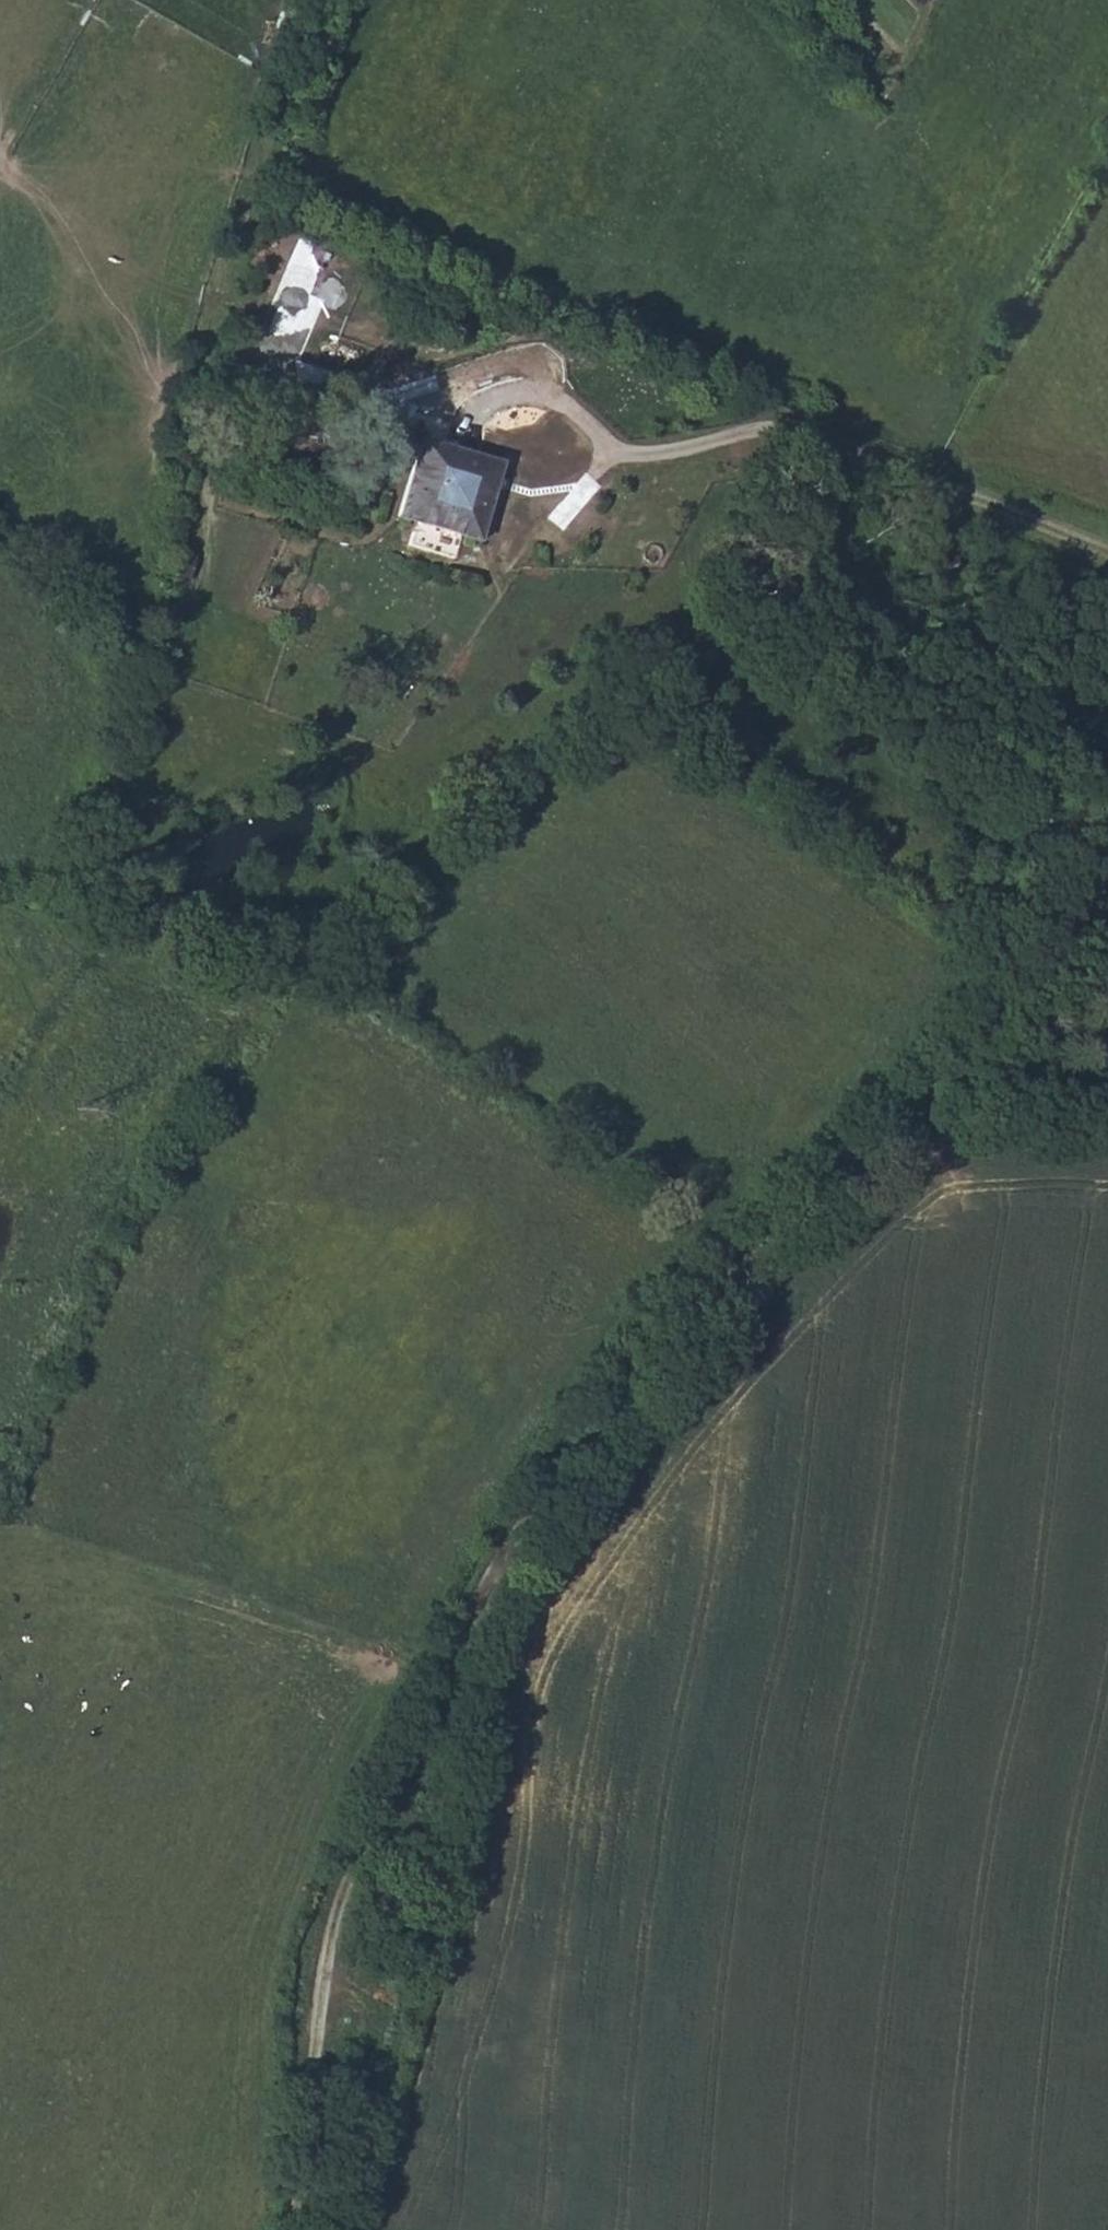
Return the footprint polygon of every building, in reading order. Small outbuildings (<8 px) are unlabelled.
[(500,462),(420,438),(395,519),(475,543),(500,462)]
